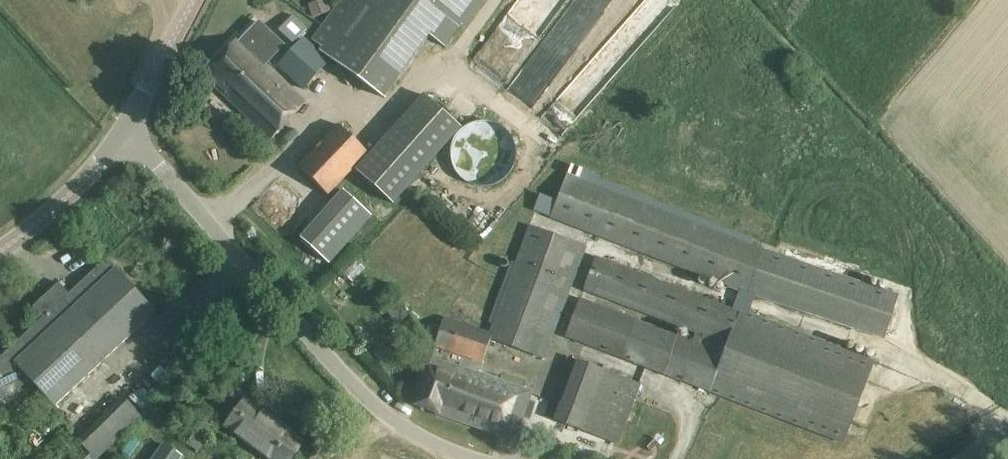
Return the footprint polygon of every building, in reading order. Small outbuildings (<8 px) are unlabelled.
[(311,15),(328,11),(325,0),(315,0),(307,2),(311,15)] [(312,40),(321,47),(319,51),(383,99),(429,36),(431,38),(446,48),(482,0),(341,0),(312,40)] [(292,15),(277,30),(291,44),(306,29),(292,15)] [(238,37),(202,74),(270,140),(306,103),(238,37)] [(330,61),(303,38),(278,68),(304,90),(330,61)] [(355,174),(394,208),(454,142),(453,144),(452,146),(452,149),(451,152),(451,155),(451,157),(452,160),(452,162),(453,165),(454,168),(455,169),(456,172),(457,173),(459,176),(461,178),(464,180),(468,183),(471,184),(474,185),(477,186),(481,187),(485,187),(489,187),(493,186),(496,185),(499,184),(503,181),(506,178),(509,176),(511,172),(513,169),(514,166),(515,163),(516,162),(516,160),(516,157),(517,154),(516,150),(516,147),(515,144),(514,143),(514,141),(512,138),(512,137),(510,134),(508,132),(507,131),(504,129),(500,126),(496,124),(493,123),(488,122),(485,122),(480,122),(475,123),(472,124),(468,126),(465,127),(464,128),(461,131),(424,98),(355,174)] [(299,167),(330,197),(368,155),(338,125),(299,167)] [(540,196),(534,211),(551,218),(550,219),(739,291),(733,309),(596,257),(584,291),(695,334),(692,341),(580,300),(566,338),(841,443),(872,362),(749,315),(755,297),(885,342),(901,297),(578,180),(582,169),(571,165),(567,176),(557,202),(540,196)] [(342,190),(300,238),(329,265),(371,217),(342,190)] [(434,347),(482,363),(490,339),(542,359),(586,247),(531,225),(489,332),(443,317),(434,347)] [(6,354),(30,380),(55,408),(157,311),(115,267),(114,268),(107,259),(70,294),(59,283),(34,308),(43,318),(6,354)] [(353,285),(366,271),(356,261),(343,275),(353,285)] [(6,403),(30,380),(6,354),(0,360),(0,396),(6,403)] [(416,405),(459,421),(476,374),(433,358),(416,405)] [(619,444),(642,383),(578,361),(555,420),(619,444)] [(531,394),(476,374),(459,421),(514,441),(531,394)] [(306,441),(246,398),(225,427),(269,458),(293,458),(306,441)] [(142,419),(122,400),(76,445),(85,454),(80,458),(102,458),(142,419)] [(185,458),(165,444),(154,458),(184,458),(185,458)]
